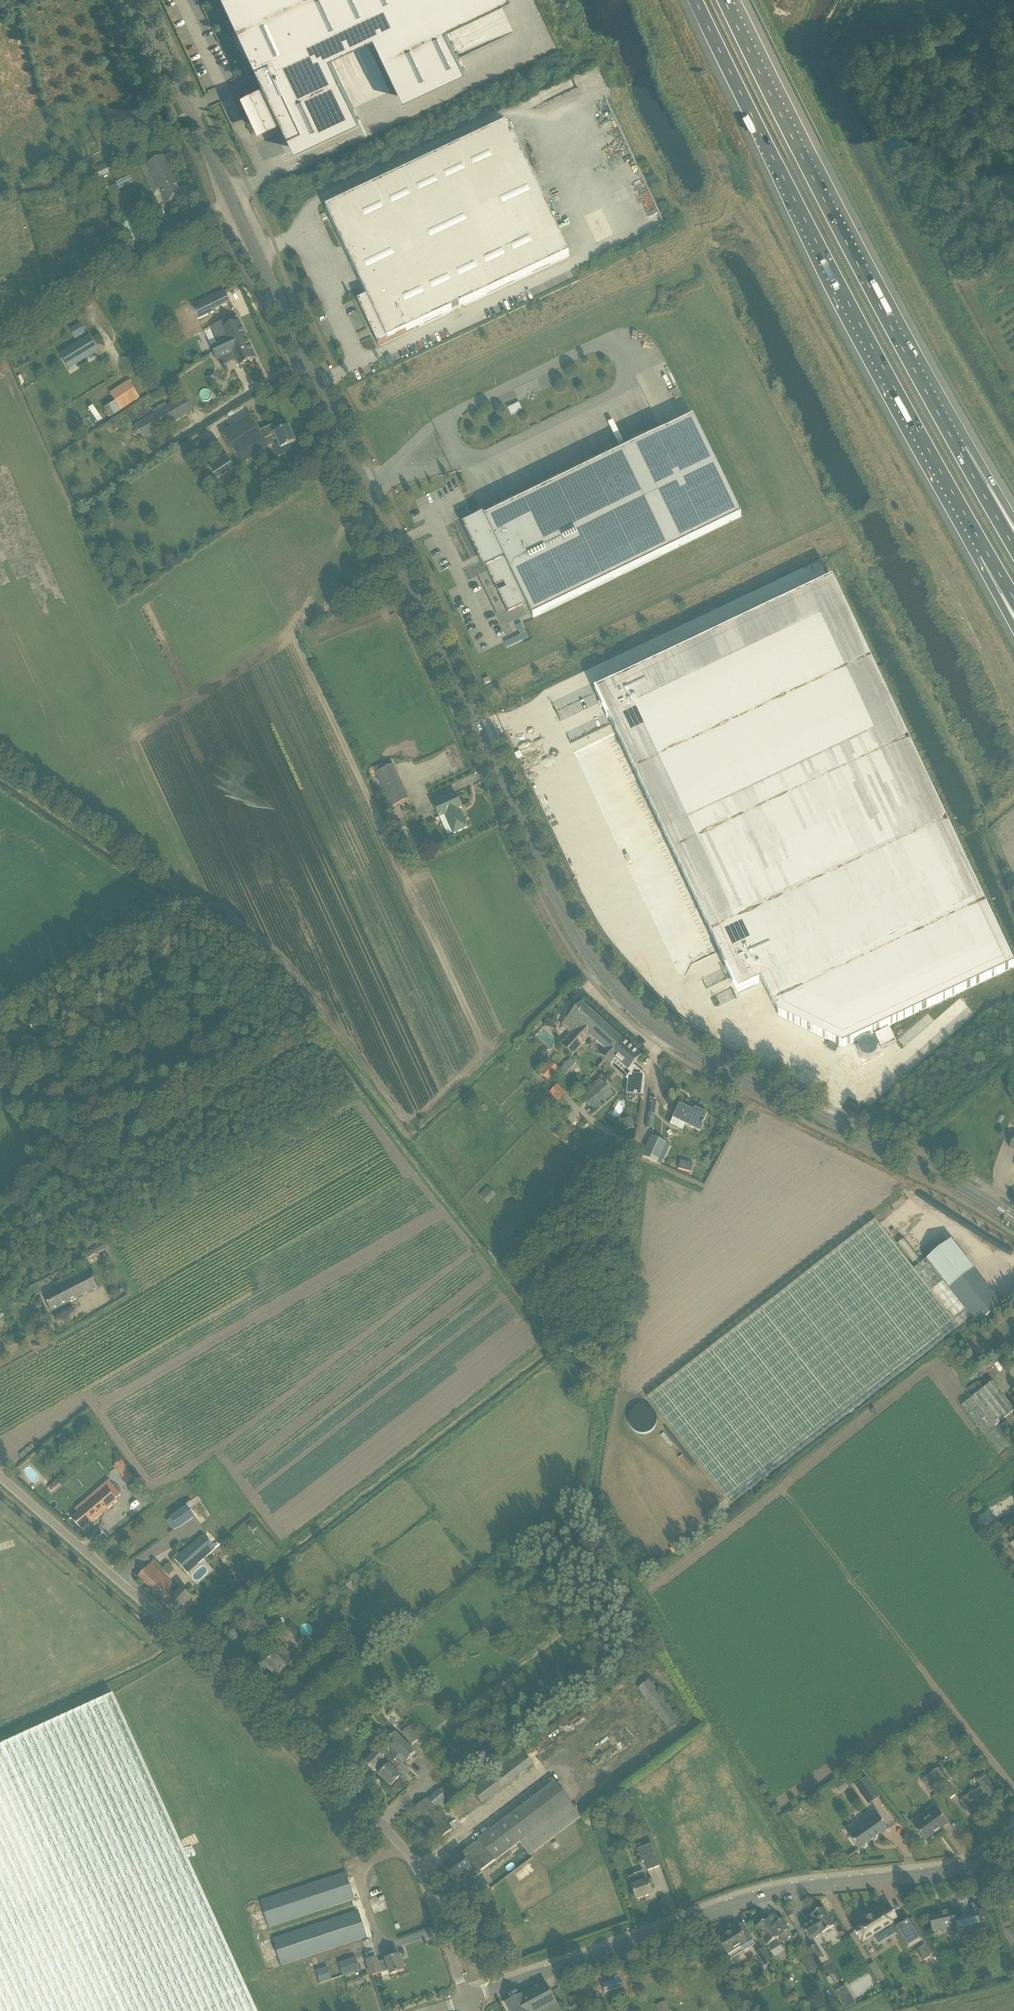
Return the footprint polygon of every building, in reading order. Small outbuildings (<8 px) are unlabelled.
[(262,78),(265,77),(267,82),(247,92),(252,102),(250,102),(255,112),(256,111),(261,121),(281,112),(284,117),(281,119),(294,146),(358,116),(329,53),(373,32),(403,96),(464,67),(459,57),(448,32),(444,25),(498,0),(226,0),(262,78)] [(357,302),(378,346),(569,257),(508,126),(326,211),(367,298),(357,302)] [(87,184),(124,168),(119,157),(82,174),(87,184)] [(167,205),(182,198),(163,158),(146,166),(156,187),(159,186),(162,191),(160,192),(167,205)] [(214,313),(208,299),(192,307),(199,320),(214,313)] [(232,350),(248,343),(239,323),(233,326),(230,320),(210,329),(218,346),(212,349),(214,354),(223,349),(225,351),(227,350),(226,348),(230,345),(232,350)] [(74,327),(81,337),(86,334),(79,324),(74,327)] [(66,350),(76,366),(95,355),(86,338),(66,350)] [(240,367),(256,360),(248,343),(232,350),(230,345),(226,348),(227,350),(225,351),(223,349),(214,354),(217,361),(234,353),(240,367)] [(139,399),(128,382),(110,394),(121,411),(139,399)] [(154,414),(135,425),(144,440),(192,413),(182,396),(166,405),(165,403),(157,408),(158,408),(153,411),(154,414)] [(519,404),(508,409),(511,416),(522,411),(519,404)] [(281,450),(296,443),(289,428),(285,430),(282,422),(260,432),(250,417),(221,436),(241,465),(270,446),(270,447),(278,444),(281,450)] [(693,418),(663,433),(656,436),(654,431),(629,443),(631,449),(611,459),(608,453),(583,465),(586,471),(566,481),(563,475),(538,487),(541,493),(521,502),(518,497),(493,509),(496,515),(485,519),(483,515),(463,525),(478,555),(480,554),(481,557),(483,560),(482,560),(495,587),(496,587),(503,583),(506,588),(499,592),(499,591),(498,592),(508,613),(526,604),(533,618),(742,517),(693,418)] [(227,454),(236,468),(239,466),(231,451),(227,454)] [(226,455),(209,467),(214,475),(223,469),(227,474),(235,469),(226,455)] [(830,1042),(839,1046),(844,1048),(1013,968),(1013,967),(833,582),(596,693),(601,703),(599,704),(601,708),(603,707),(607,716),(606,716),(607,719),(609,719),(726,969),(725,969),(726,972),(728,971),(732,980),(729,981),(729,982),(730,981),(732,985),(731,985),(731,986),(734,984),(738,994),(762,983),(779,1017),(830,1042)] [(522,624),(516,626),(521,635),(504,643),(507,648),(529,638),(522,624)] [(391,808),(409,800),(391,761),(374,769),(391,808)] [(454,834),(467,828),(459,810),(462,808),(456,795),(434,806),(440,818),(446,816),(454,834)] [(573,1056),(579,1050),(591,1036),(603,1022),(582,1003),(565,1022),(572,1028),(576,1023),(581,1027),(573,1035),(571,1033),(561,1045),(573,1056)] [(603,1022),(591,1036),(606,1050),(602,1054),(600,1056),(606,1061),(624,1041),(603,1022)] [(875,1036),(882,1050),(896,1044),(889,1029),(875,1036)] [(616,1060),(618,1061),(629,1071),(641,1057),(624,1041),(606,1061),(611,1066),(616,1060)] [(839,1046),(830,1042),(826,1049),(836,1054),(839,1046)] [(570,1059),(565,1064),(571,1069),(576,1064),(570,1059)] [(551,1062),(540,1073),(548,1081),(559,1070),(551,1062)] [(646,1076),(635,1067),(632,1071),(633,1071),(628,1076),(628,1081),(626,1094),(644,1096),(646,1076)] [(579,1097),(593,1112),(614,1094),(601,1079),(579,1097)] [(549,1092),(558,1101),(567,1092),(558,1083),(549,1092)] [(703,1123),(708,1115),(700,1111),(698,1115),(693,1112),(694,1111),(680,1104),(673,1119),(701,1132),(705,1124),(703,1123)] [(621,1120),(624,1131),(635,1128),(632,1118),(621,1120)] [(652,1137),(643,1157),(661,1165),(670,1146),(652,1137)] [(488,1187),(479,1196),(488,1205),(496,1196),(488,1187)] [(976,1327),(1002,1306),(951,1242),(914,1271),(875,1221),(647,1399),(731,1506),(971,1320),(976,1327)] [(898,1243),(910,1263),(916,1259),(904,1239),(898,1243)] [(44,1297),(52,1312),(97,1289),(86,1266),(54,1282),(58,1290),(44,1297)] [(971,1398),(962,1406),(985,1435),(999,1454),(1009,1446),(995,1427),(1013,1412),(1013,1410),(992,1382),(984,1389),(978,1380),(968,1388),(974,1396),(972,1398),(971,1398)] [(134,1481),(132,1477),(122,1461),(115,1466),(125,1482),(127,1485),(134,1481)] [(71,1518),(82,1531),(116,1503),(114,1500),(120,1495),(109,1481),(75,1510),(78,1513),(71,1518)] [(178,1530),(171,1520),(167,1522),(173,1531),(176,1529),(177,1531),(178,1530)] [(252,1522),(248,1526),(253,1532),(257,1528),(252,1522)] [(188,1574),(219,1547),(222,1545),(208,1530),(175,1560),(188,1574)] [(147,1568),(143,1564),(133,1574),(138,1578),(165,1604),(176,1616),(192,1599),(177,1584),(175,1585),(152,1563),(147,1568)] [(166,1575),(174,1572),(171,1564),(163,1567),(166,1575)] [(353,1587),(348,1580),(336,1589),(341,1596),(353,1587)] [(307,1604),(305,1601),(301,1600),(298,1602),(297,1606),(299,1609),(303,1609),(306,1607),(307,1604)] [(277,1678),(288,1667),(294,1660),(288,1654),(288,1653),(283,1648),(285,1647),(277,1639),(280,1636),(247,1603),(234,1615),(268,1648),(269,1646),(277,1654),(276,1656),(275,1655),(264,1666),(277,1678)] [(319,1621),(313,1616),(310,1620),(316,1625),(319,1621)] [(337,1630),(337,1629),(333,1625),(329,1628),(333,1633),(337,1630)] [(678,1719),(649,1681),(638,1689),(667,1728),(678,1719)] [(112,1695),(0,1746),(0,2010),(255,2010),(112,1695)] [(382,1720),(377,1725),(381,1729),(386,1723),(382,1720)] [(418,1741),(408,1727),(401,1733),(411,1746),(418,1741)] [(384,1743),(392,1749),(398,1755),(405,1761),(413,1753),(392,1734),(384,1743)] [(392,1749),(383,1759),(375,1751),(364,1763),(373,1771),(376,1767),(382,1772),(379,1776),(391,1787),(400,1778),(402,1780),(410,1772),(402,1764),(401,1765),(394,1759),(398,1755),(392,1749)] [(478,1801),(533,1768),(525,1755),(470,1788),(478,1801)] [(975,1756),(970,1760),(974,1765),(978,1762),(975,1756)] [(957,1794),(951,1787),(937,1769),(929,1775),(949,1801),(957,1794)] [(854,1779),(857,1784),(864,1780),(861,1774),(854,1779)] [(927,1789),(935,1783),(928,1775),(921,1781),(927,1789)] [(990,1799),(998,1793),(986,1776),(978,1782),(980,1786),(960,1801),(969,1815),(970,1814),(982,1805),(983,1805),(982,1803),(989,1798),(990,1799)] [(839,1794),(848,1787),(842,1778),(832,1785),(839,1794)] [(880,1797),(867,1778),(864,1780),(857,1784),(855,1786),(868,1806),(880,1797)] [(496,1861),(499,1865),(515,1852),(512,1849),(521,1842),(531,1855),(580,1817),(555,1784),(517,1813),(516,1812),(465,1851),(481,1872),(496,1861)] [(427,1798),(414,1809),(427,1824),(440,1813),(427,1798)] [(934,1807),(926,1813),(929,1818),(915,1828),(925,1841),(947,1825),(934,1807)] [(854,1828),(857,1832),(849,1837),(859,1851),(888,1830),(878,1817),(875,1812),(854,1828)] [(637,1849),(642,1862),(644,1862),(648,1871),(660,1867),(652,1844),(637,1849)] [(482,1873),(481,1872),(465,1851),(444,1867),(457,1884),(469,1874),(474,1880),(482,1873)] [(628,1877),(636,1900),(653,1894),(645,1871),(628,1877)] [(260,1901),(268,1928),(353,1900),(355,1899),(346,1873),(260,1901)] [(821,1933),(822,1934),(834,1926),(823,1908),(811,1916),(814,1920),(802,1928),(809,1940),(821,1933)] [(855,1928),(856,1930),(854,1931),(859,1940),(861,1939),(862,1941),(893,1923),(907,1949),(910,1947),(912,1950),(920,1946),(918,1943),(920,1941),(908,1920),(899,1925),(895,1919),(897,1918),(891,1909),(886,1912),(885,1910),(875,1917),(874,1915),(871,1917),(868,1919),(867,1919),(865,1920),(866,1922),(855,1928)] [(955,1920),(952,1909),(942,1912),(942,1914),(929,1917),(933,1932),(950,1928),(950,1932),(957,1930),(957,1931),(964,1930),(965,1929),(973,1928),(975,1936),(991,1932),(986,1911),(970,1914),(971,1915),(962,1917),(961,1917),(962,1918),(955,1920)] [(367,1938),(358,1911),(356,1912),(272,1939),(281,1966),(302,1959),(367,1938)] [(779,1938),(779,1937),(789,1931),(782,1920),(776,1923),(777,1924),(773,1927),(768,1920),(756,1927),(763,1938),(761,1939),(765,1946),(767,1946),(771,1953),(781,1946),(777,1939),(779,1938)] [(486,1925),(490,1935),(495,1933),(491,1923),(486,1925)] [(740,1946),(743,1952),(756,1944),(748,1932),(743,1935),(739,1928),(731,1933),(731,1932),(726,1936),(718,1941),(727,1954),(740,1946)] [(930,1956),(924,1945),(917,1949),(924,1960),(930,1956)] [(817,1946),(808,1951),(816,1964),(824,1959),(817,1946)] [(764,1950),(756,1954),(765,1968),(772,1964),(764,1950)] [(367,1961),(371,1976),(389,1971),(390,1975),(404,1971),(399,1956),(378,1963),(377,1958),(367,1961)] [(805,1961),(812,1972),(819,1968),(812,1957),(805,1961)] [(357,1958),(339,1964),(343,1977),(361,1971),(357,1958)] [(884,1980),(874,1963),(868,1966),(879,1983),(884,1980)] [(315,1970),(320,1984),(332,1980),(327,1966),(315,1970)] [(620,1981),(603,1986),(605,1994),(623,1989),(620,1981)] [(548,2010),(549,2010),(561,2010),(546,1983),(522,1995),(505,2004),(510,2010),(546,2010),(548,2010)] [(839,1999),(846,2010),(851,2007),(844,1996),(839,1999)] [(655,2006),(657,2010),(669,2010),(666,2002),(655,2006)]
